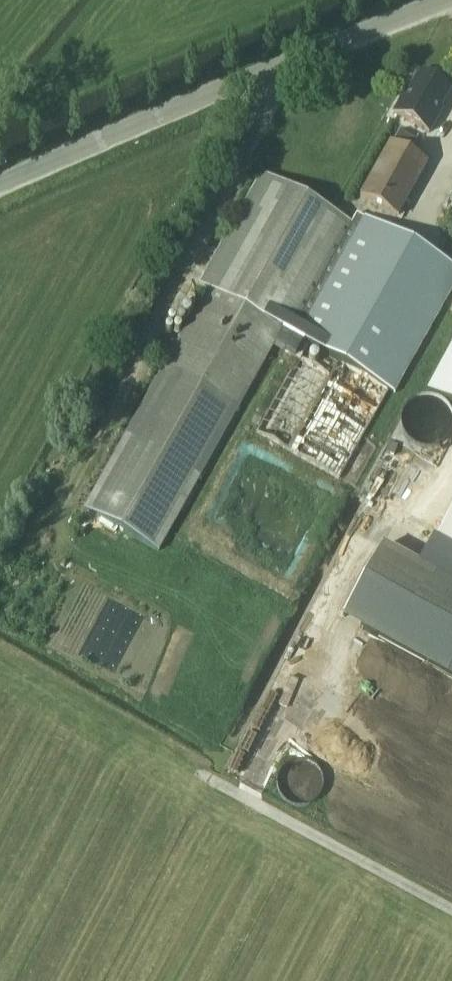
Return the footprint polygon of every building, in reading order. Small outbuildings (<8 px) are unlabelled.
[(408,87),(394,113),(429,133),(438,117),(436,116),(450,91),(419,73),(410,88),(408,87)] [(390,142),(360,197),(397,217),(427,163),(409,153),(417,140),(400,131),(393,144),(392,143),(390,142)] [(84,509),(114,526),(158,551),(232,420),(273,346),(296,358),(305,343),(339,362),(331,375),(299,357),(277,395),(256,433),(273,442),(289,451),(314,465),(339,479),(364,434),(389,390),(395,394),(451,293),(451,267),(358,214),(351,225),(261,175),(200,284),(208,288),(146,399),(84,509)] [(428,388),(451,401),(451,342),(428,388)] [(422,445),(432,445),(441,442),(448,435),(451,426),(451,415),(449,406),(442,399),(433,395),(423,395),(413,399),(406,406),(402,415),(402,425),(406,434),(413,441),(422,445)] [(436,539),(451,548),(451,509),(436,539)] [(383,547),(343,619),(451,679),(451,585),(383,547)] [(373,664),(362,682),(402,706),(413,688),(373,664)] [(297,806),(306,805),(314,801),(319,795),(322,787),(322,779),(319,771),(312,764),(303,760),(294,761),(285,765),(279,772),(276,781),(277,790),(281,798),(288,803),(297,806)]
